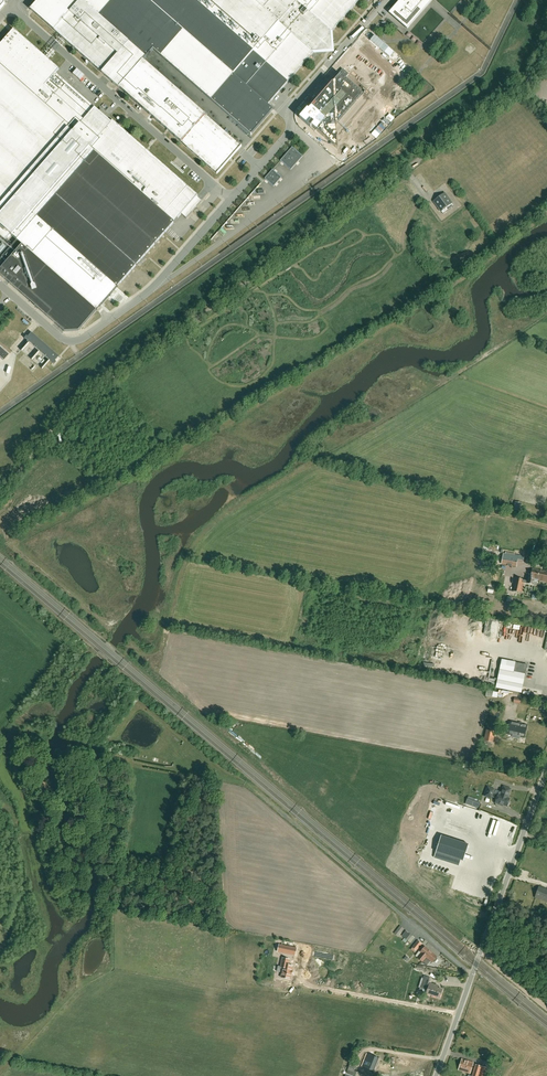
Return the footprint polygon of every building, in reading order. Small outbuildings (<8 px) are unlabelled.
[(30,9),(217,173),(217,174),(218,172),(231,157),(231,158),(232,158),(231,157),(240,147),(241,147),(242,145),(241,145),(241,146),(144,60),(153,50),(251,135),(273,110),(268,105),(313,53),(313,52),(318,46),(322,46),(322,42),(331,32),(359,0),(39,0),(30,9)] [(391,13),(395,16),(396,15),(395,15),(395,16),(392,13),(393,11),(394,12),(395,12),(395,13),(397,14),(400,17),(398,19),(400,16),(403,19),(402,19),(408,24),(421,9),(423,10),(424,9),(427,6),(428,5),(427,3),(429,0),(402,0),(391,13)] [(30,302),(31,301),(35,305),(43,312),(64,332),(79,331),(97,310),(137,265),(144,256),(181,214),(186,218),(201,201),(196,197),(198,195),(197,195),(113,121),(111,122),(99,111),(93,107),(55,73),(59,69),(14,29),(0,45),(0,275),(30,302)] [(292,147),(280,160),(291,170),(302,156),(292,147)] [(314,171),(318,177),(323,173),(319,168),(314,171)] [(437,189),(447,182),(438,168),(428,175),(437,189)] [(281,177),(272,169),(265,178),(273,186),(281,177)] [(436,196),(431,199),(433,201),(441,211),(452,203),(445,193),(438,198),(436,196)] [(430,221),(438,214),(436,211),(427,218),(430,221)] [(54,364),(60,357),(31,331),(25,338),(54,364)] [(9,355),(0,346),(0,357),(4,360),(9,355)] [(503,554),(501,564),(516,567),(518,557),(503,554)] [(538,580),(546,582),(546,571),(544,570),(544,571),(541,571),(533,569),(531,575),(529,574),(528,578),(527,584),(533,585),(534,579),(535,577),(538,578),(538,580)] [(516,578),(513,591),(522,593),(524,583),(522,582),(523,580),(516,578)] [(513,672),(500,669),(496,688),(521,693),(527,665),(515,662),(513,672)] [(486,696),(492,697),(494,689),(487,688),(486,696)] [(507,729),(506,733),(524,737),(527,725),(511,722),(509,730),(507,729)] [(492,745),(495,732),(487,730),(485,741),(486,741),(486,744),(492,745)] [(184,790),(183,793),(193,796),(194,795),(195,788),(195,787),(192,786),(191,786),(192,785),(188,784),(187,785),(186,790),(184,790)] [(510,799),(507,798),(511,789),(503,786),(502,791),(500,791),(498,795),(493,793),(494,789),(488,787),(484,796),(491,798),(492,797),(497,799),(495,803),(502,805),(503,805),(507,806),(507,805),(508,806),(509,805),(509,803),(509,802),(508,802),(510,799)] [(471,818),(470,821),(487,826),(488,823),(471,818)] [(471,831),(450,825),(448,834),(468,840),(471,831)] [(441,836),(434,858),(459,866),(461,860),(463,861),(468,845),(441,836)] [(491,855),(495,842),(479,837),(475,850),(491,855)] [(535,898),(546,902),(546,889),(539,886),(535,898)] [(400,926),(394,933),(398,937),(404,929),(400,926)] [(416,951),(422,944),(417,940),(412,947),(416,951)] [(279,945),(278,952),(283,953),(287,954),(295,955),(296,949),(289,947),(284,946),(279,945)] [(425,947),(420,952),(421,953),(418,958),(422,961),(426,957),(432,962),(437,957),(425,947)] [(281,967),(283,968),(282,973),(281,977),(290,979),(291,975),(292,971),(293,966),(288,965),(289,960),(283,958),(281,967)] [(426,993),(439,998),(442,990),(437,988),(438,986),(431,983),(431,982),(423,979),(420,988),(427,990),(426,993)] [(368,1054),(362,1067),(373,1071),(379,1059),(368,1054)] [(462,1059),(458,1070),(470,1073),(473,1063),(462,1059)] [(350,1064),(345,1075),(356,1075),(357,1072),(354,1071),(356,1066),(350,1064)] [(487,1069),(476,1065),(473,1075),(485,1075),(487,1069)]
